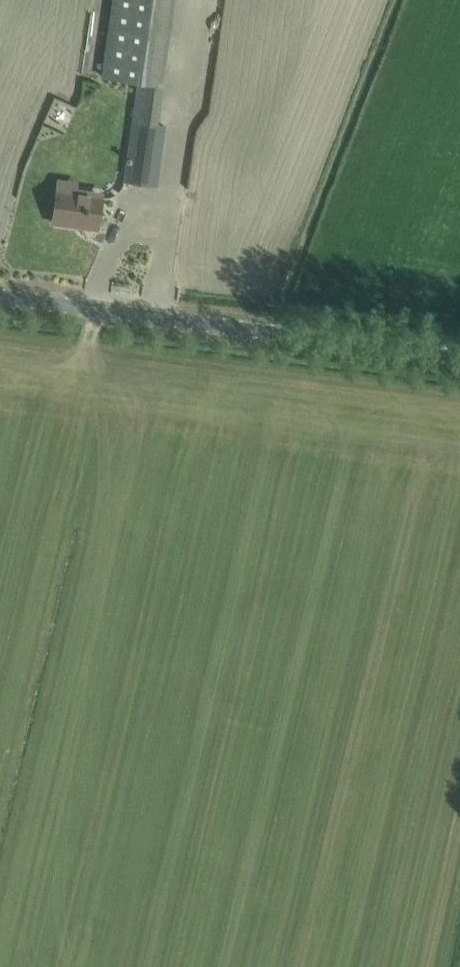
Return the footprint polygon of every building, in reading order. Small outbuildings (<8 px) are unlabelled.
[(156,187),(164,127),(156,126),(174,0),(114,0),(103,76),(138,83),(124,182),(156,187)] [(98,229),(102,196),(78,193),(79,188),(58,185),(53,219),(81,223),(81,227),(98,229)]
